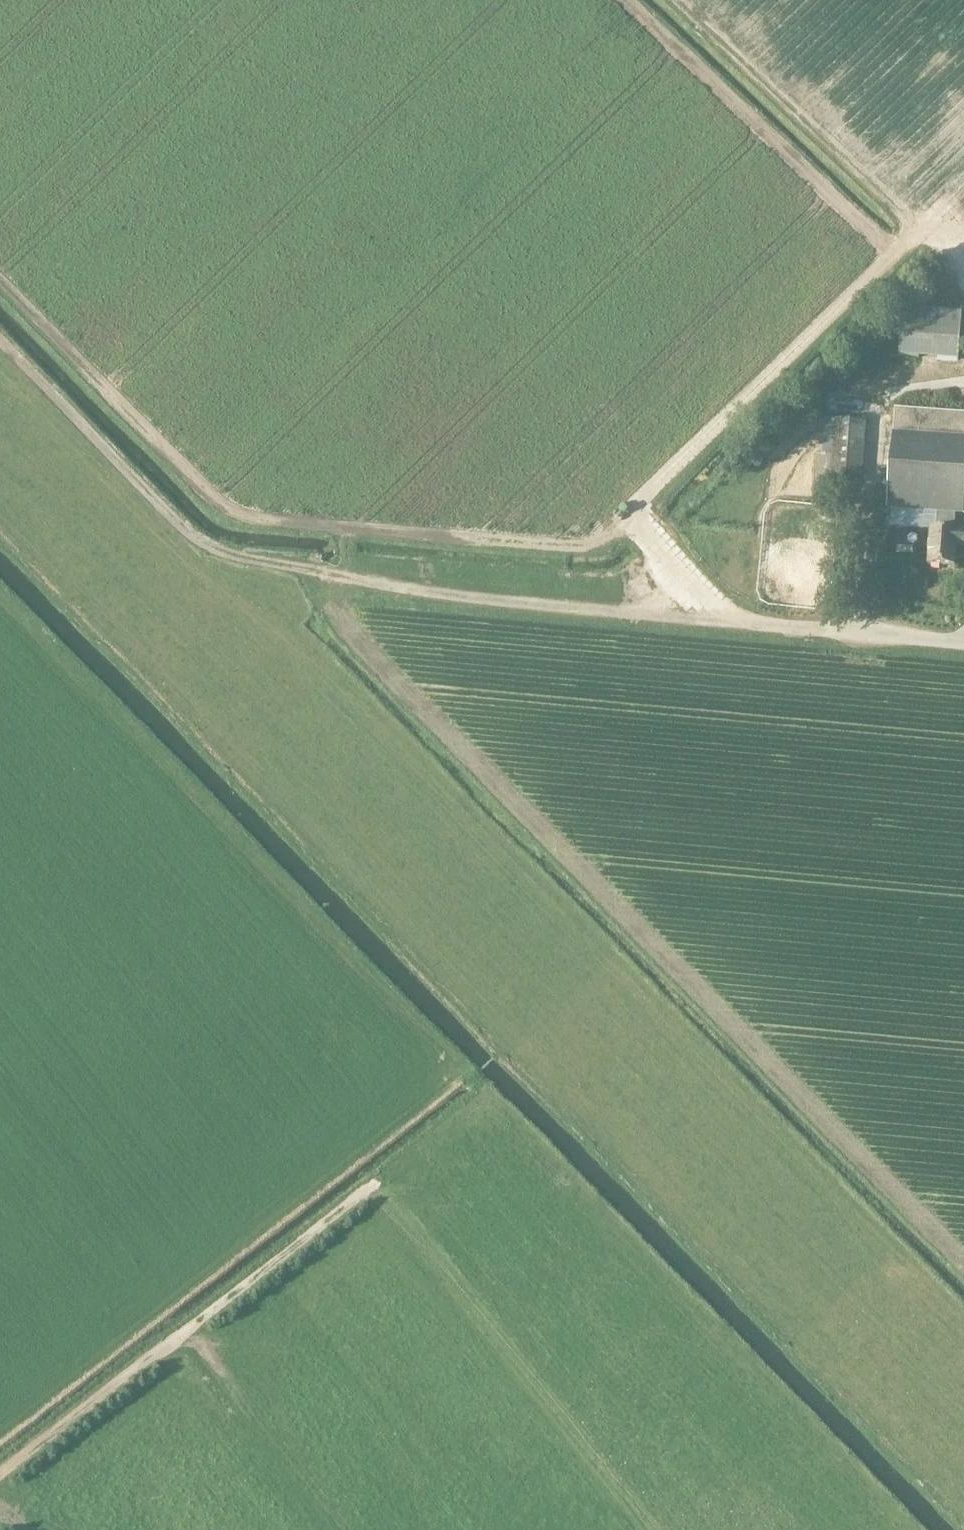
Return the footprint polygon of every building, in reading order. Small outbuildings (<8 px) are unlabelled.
[(963,247),(963,224),(954,229),(963,247)] [(963,313),(904,309),(901,357),(959,361),(963,313)] [(892,433),(886,509),(937,513),(935,529),(929,529),(927,565),(955,567),(957,531),(954,531),(955,514),(963,515),(963,414),(894,409),(893,433),(892,433)] [(866,422),(834,419),(833,432),(819,431),(816,482),(829,483),(861,486),(866,422)] [(748,557),(785,560),(790,507),(762,504),(760,524),(751,523),(748,557)]
